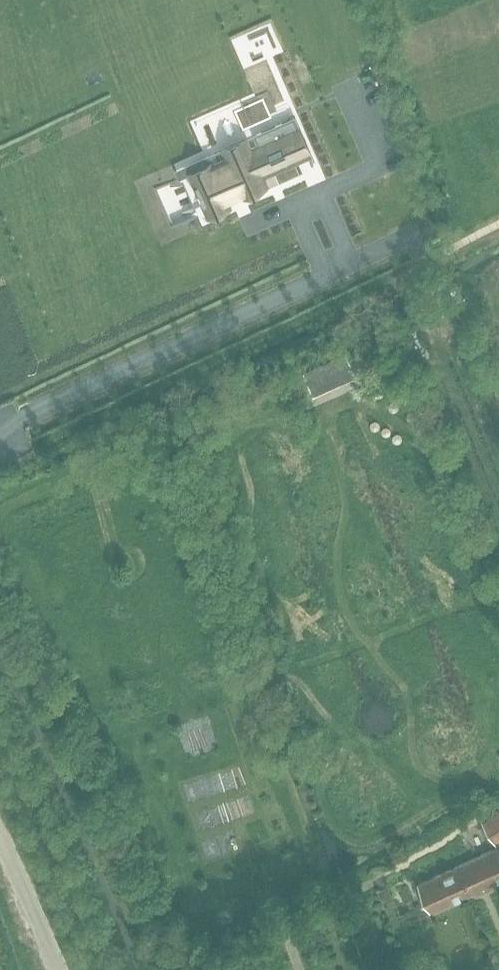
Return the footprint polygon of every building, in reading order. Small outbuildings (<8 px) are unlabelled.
[(208,97),(215,127),(230,123),(222,94),(208,97)] [(229,157),(192,173),(195,181),(193,182),(197,190),(196,191),(198,195),(199,195),(203,204),(205,203),(209,212),(230,203),(227,197),(244,190),(245,192),(265,183),(260,172),(271,167),(273,171),(293,162),(291,158),(306,152),(308,151),(293,116),(291,117),(291,119),(256,134),(260,143),(249,148),(245,139),(225,148),(229,157)] [(347,352),(303,372),(313,395),(357,376),(347,352)] [(495,841),(498,847),(419,883),(431,910),(498,878),(498,811),(483,821),(495,842),(495,841)]
